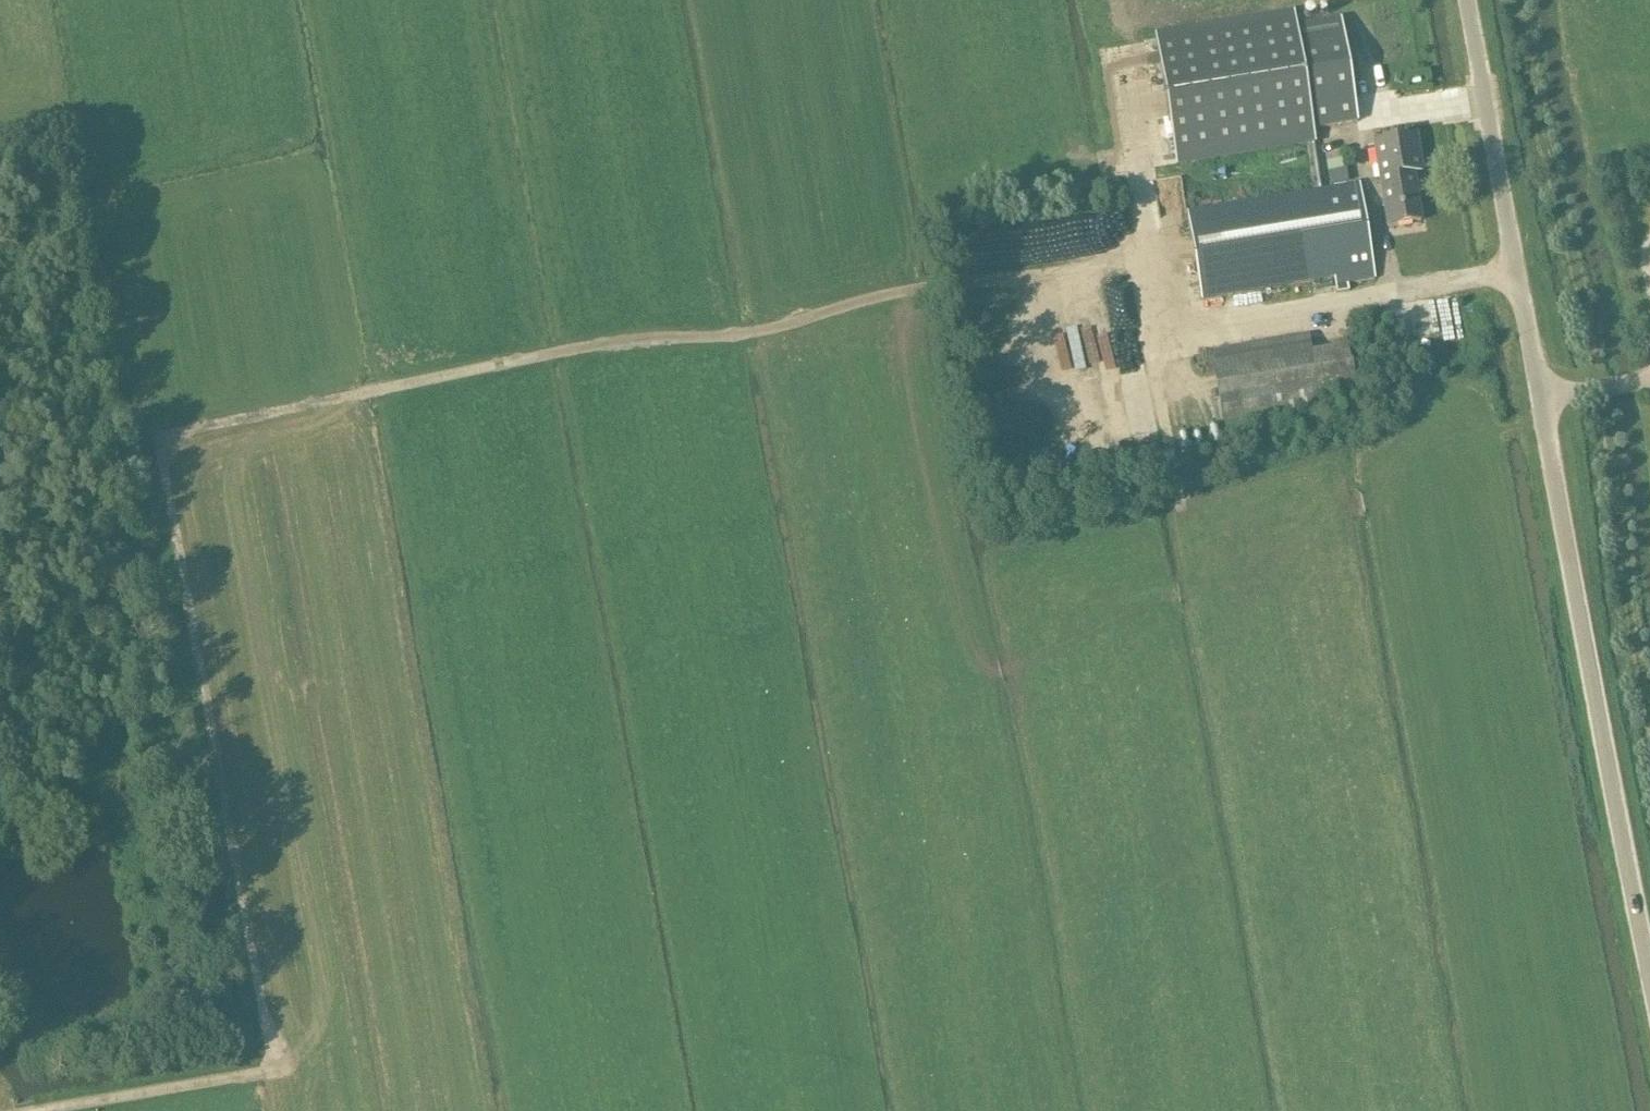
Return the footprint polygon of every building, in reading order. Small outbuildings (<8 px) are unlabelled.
[(1157,38),(1177,163),(1314,141),(1312,130),(1357,122),(1340,19),(1295,26),(1294,16),(1157,38)] [(1421,221),(1413,173),(1422,172),(1416,137),(1374,143),(1387,226),(1421,221)] [(1334,279),(1335,285),(1375,279),(1359,183),(1186,212),(1201,301),(1334,279)] [(1240,361),(1201,370),(1206,391),(1219,388),(1218,384),(1243,378),(1240,361)]
